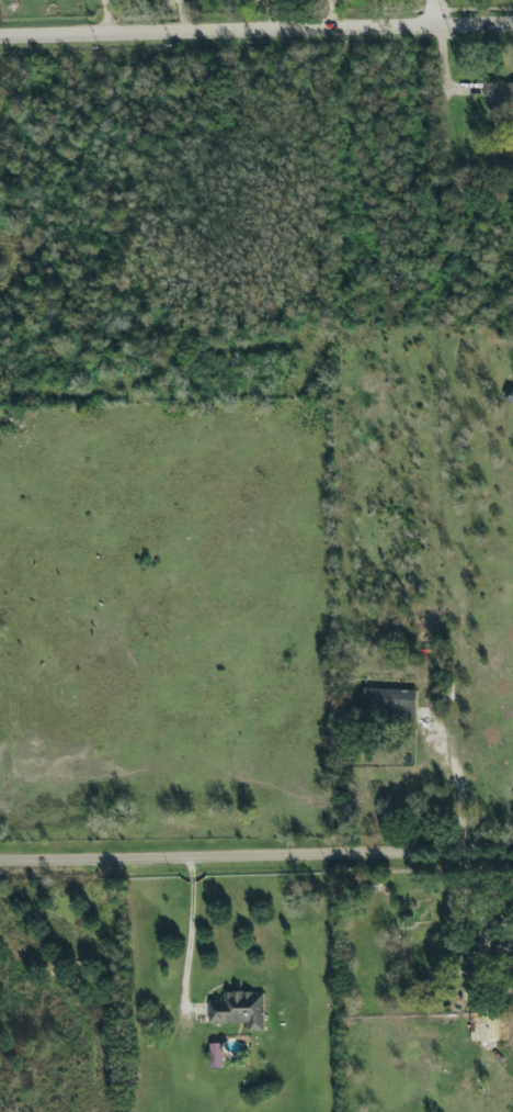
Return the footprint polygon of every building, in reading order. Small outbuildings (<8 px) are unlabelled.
[(512,111),(512,83),(499,84),(499,80),(483,80),(483,97),(489,96),(489,111),(512,111)] [(363,711),(416,712),(417,690),(364,689),(363,711)] [(209,1001),(209,1023),(248,1023),(248,1031),(264,1031),(264,991),(224,992),(225,1001),(209,1001)] [(222,1043),(210,1043),(211,1068),(223,1068),(222,1043)]
